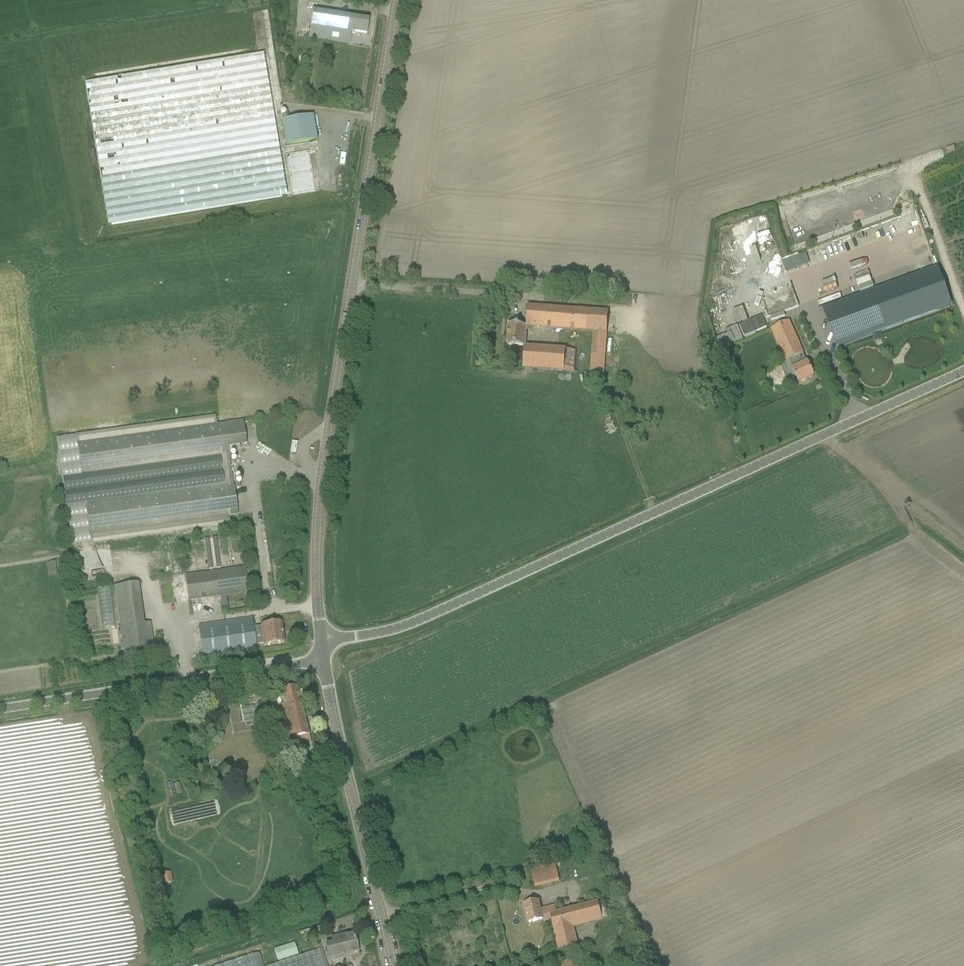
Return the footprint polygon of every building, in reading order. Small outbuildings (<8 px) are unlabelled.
[(308,38),(339,43),(349,45),(351,32),(367,34),(369,18),(359,17),(313,10),(308,38)] [(262,56),(84,81),(104,224),(282,200),(262,56)] [(285,146),(317,141),(313,116),(301,118),(301,114),(293,115),(294,120),(281,122),(285,146)] [(309,151),(286,155),(292,195),(315,192),(309,151)] [(936,268),(826,309),(840,346),(950,306),(946,297),(936,268)] [(716,291),(730,286),(726,276),(712,281),(716,291)] [(791,282),(796,295),(807,291),(802,278),(791,282)] [(507,345),(524,347),(526,329),(529,329),(529,327),(593,331),(590,373),(604,374),(608,312),(538,307),(528,306),(526,327),(509,325),(507,345)] [(739,327),(744,338),(755,333),(766,328),(762,317),(739,327)] [(808,364),(807,364),(805,365),(801,355),(803,354),(788,321),(770,329),(785,363),(789,361),(793,370),(795,374),(799,383),(814,377),(810,368),(808,364)] [(576,351),(524,347),(523,370),(574,374),(576,351)] [(230,525),(229,517),(238,516),(233,484),(229,455),(230,455),(229,448),(246,445),(243,421),(216,425),(215,416),(76,435),(77,444),(81,476),(221,457),(224,485),(85,504),(90,536),(91,544),(230,525)] [(208,568),(221,567),(217,537),(204,539),(208,568)] [(249,594),(245,568),(185,576),(189,601),(249,594)] [(123,654),(154,649),(150,624),(144,625),(138,584),(114,587),(123,654)] [(199,630),(203,655),(256,647),(256,645),(255,636),(253,623),(226,626),(199,630)] [(255,636),(256,645),(264,644),(264,646),(283,643),(281,624),(261,626),(262,635),(255,636)] [(242,699),(254,697),(252,687),(240,689),(242,699)] [(275,707),(278,717),(285,749),(294,747),(294,748),(311,744),(297,687),(280,692),(284,705),(275,707)] [(174,785),(176,794),(182,793),(180,784),(174,785)] [(536,889),(542,888),(537,869),(530,870),(536,889)] [(170,873),(162,874),(165,885),(173,883),(170,873)] [(559,950),(568,947),(577,945),(573,927),(603,920),(602,919),(608,917),(604,900),(598,902),(557,913),(555,906),(541,909),(539,901),(523,905),(528,923),(543,920),(544,922),(551,920),(559,950)] [(353,933),(345,935),(346,941),(325,946),(329,962),(346,957),(346,956),(358,953),(353,933)] [(275,951),(278,961),(297,955),(294,945),(275,951)] [(321,951),(274,965),(326,965),(321,951)]
